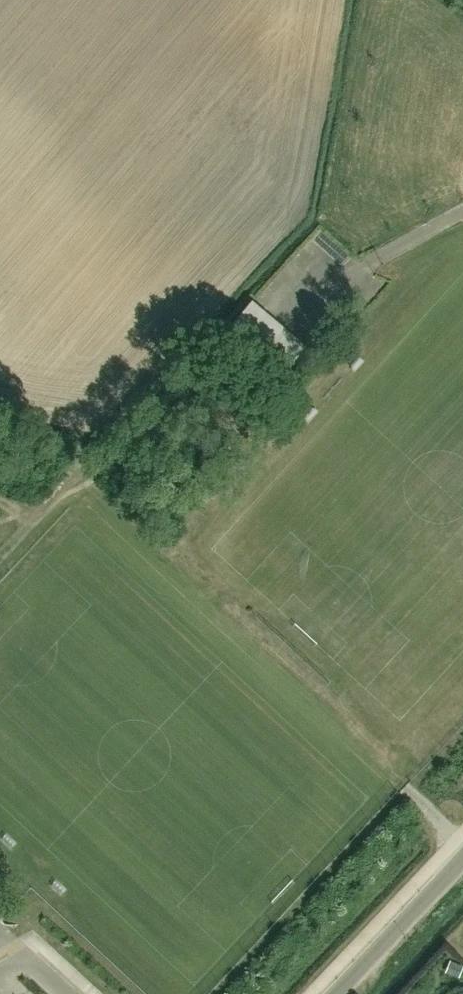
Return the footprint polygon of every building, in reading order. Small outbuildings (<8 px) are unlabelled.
[(221,343),(273,386),(293,363),(249,326),(261,311),(252,304),(221,343)]
